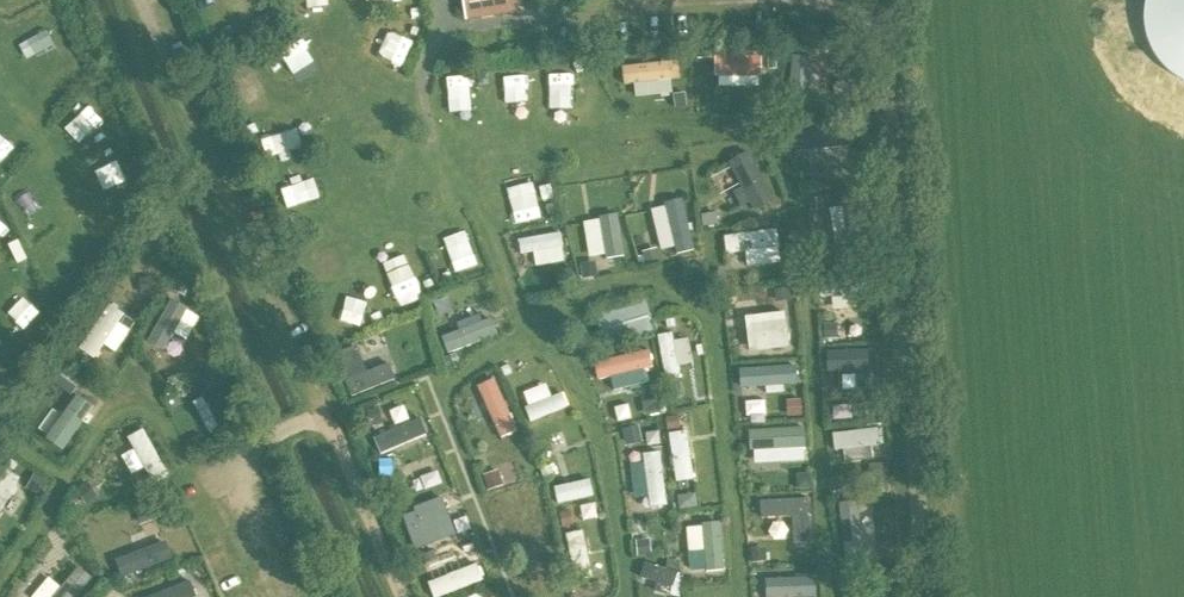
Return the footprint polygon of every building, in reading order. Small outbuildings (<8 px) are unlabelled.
[(468,17),(515,9),(513,0),(465,0),(468,17)] [(799,73),(827,73),(828,47),(800,46),(799,73)] [(767,53),(712,57),(713,77),(768,73),(767,53)] [(677,61),(621,65),(622,85),(679,81),(677,61)] [(547,93),(573,92),(572,65),(545,66),(547,93)] [(448,111),(473,110),(471,74),(446,75),(448,111)] [(849,125),(795,130),(797,151),(851,147),(849,125)] [(751,146),(730,157),(756,208),(777,197),(751,146)] [(539,182),(519,188),(530,221),(550,214),(539,182)] [(678,253),(696,248),(682,192),(664,197),(678,253)] [(871,249),(863,197),(844,200),(852,251),(871,249)] [(626,254),(620,210),(601,212),(607,256),(626,254)] [(778,225),(725,232),(728,253),(781,246),(778,225)] [(520,236),(522,250),(563,241),(560,228),(520,236)] [(473,233),(447,239),(456,277),(482,271),(473,233)] [(873,271),(821,275),(822,295),(874,291),(873,271)] [(445,293),(452,316),(492,303),(485,280),(445,293)] [(173,295),(147,341),(163,349),(189,304),(173,295)] [(605,346),(656,331),(647,298),(596,313),(605,346)] [(111,299),(80,343),(98,355),(129,311),(111,299)] [(787,307),(748,311),(752,346),(790,342),(787,307)] [(336,341),(375,331),(370,308),(330,318),(336,341)] [(441,329),(448,351),(500,335),(492,312),(441,329)] [(661,330),(668,370),(682,368),(675,327),(661,330)] [(649,347),(596,360),(601,379),(653,366),(649,347)] [(336,356),(352,398),(397,382),(390,365),(368,374),(358,348),(336,356)] [(876,392),(874,351),(825,354),(827,375),(854,373),(855,393),(876,392)] [(795,360),(740,364),(742,385),(796,382),(795,360)] [(498,371),(477,381),(502,437),(523,427),(498,371)] [(203,390),(223,430),(241,420),(221,380),(203,390)] [(527,401),(532,418),(568,406),(562,389),(527,401)] [(44,434),(63,448),(95,405),(77,391),(44,434)] [(373,432),(380,450),(427,432),(421,414),(373,432)] [(144,424),(127,433),(154,481),(171,472),(144,424)] [(671,428),(678,478),(695,476),(688,426),(671,428)] [(881,426),(836,429),(837,450),(883,447),(881,426)] [(806,427),(749,430),(750,450),(807,448),(806,427)] [(562,475),(594,464),(588,445),(556,457),(562,475)] [(651,504),(670,502),(662,448),(644,450),(651,504)] [(0,473),(0,510),(23,473),(6,463),(0,473)] [(414,498),(448,485),(441,464),(406,478),(414,498)] [(591,475),(555,484),(560,504),(596,494),(591,475)] [(700,482),(683,485),(687,507),(704,504),(700,482)] [(842,499),(843,514),(893,511),(892,496),(842,499)] [(811,515),(810,498),(761,501),(762,518),(793,516),(794,542),(810,542),(809,515),(811,515)] [(444,499),(415,509),(416,514),(405,518),(417,551),(457,537),(444,499)] [(464,534),(477,529),(471,513),(458,518),(464,534)] [(703,570),(725,568),(721,516),(700,517),(703,570)] [(567,530),(577,578),(595,574),(586,526),(567,530)] [(119,555),(126,574),(173,557),(166,538),(119,555)] [(669,584),(675,568),(646,558),(640,574),(669,584)] [(428,578),(436,596),(483,577),(476,559),(428,578)] [(92,575),(76,560),(43,596),(72,596),(92,575)] [(766,575),(767,596),(802,596),(818,596),(818,574),(766,575)] [(142,596),(198,596),(191,578),(142,596)]
